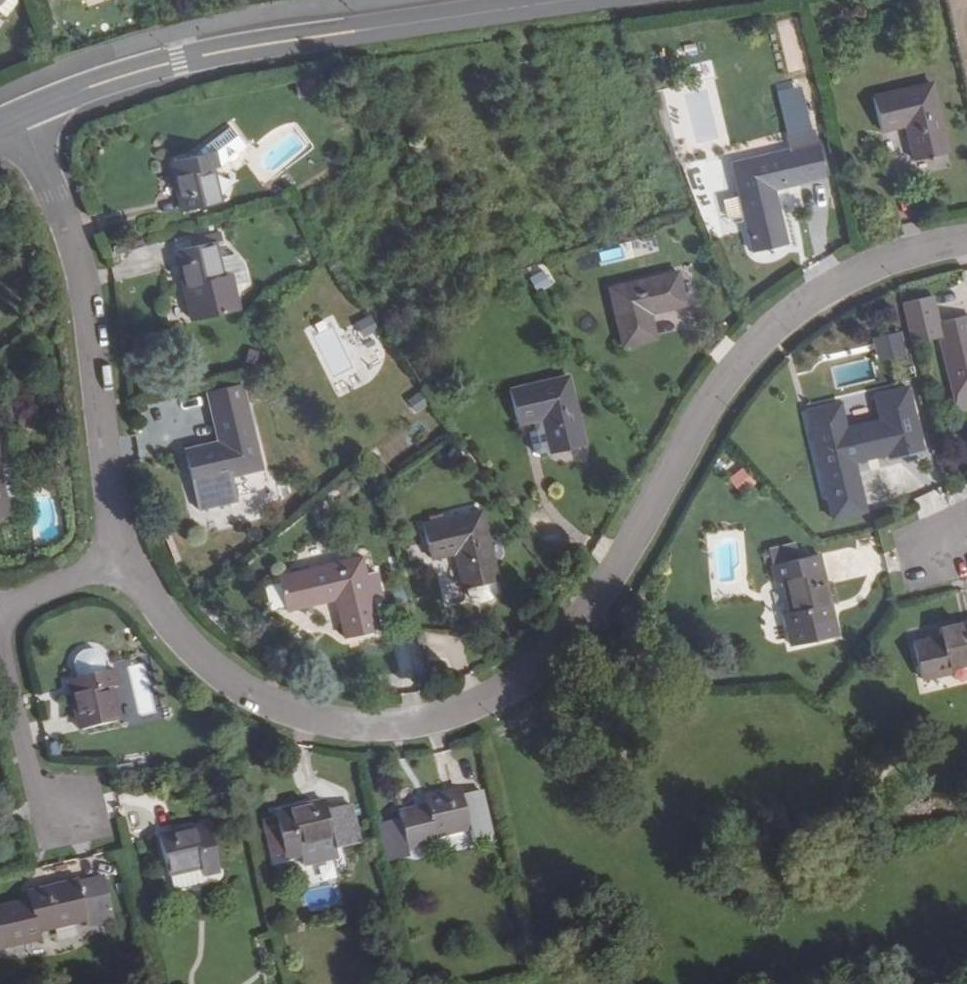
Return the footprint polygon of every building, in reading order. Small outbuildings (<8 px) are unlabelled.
[(0,0),(0,13),(1,14),(0,15),(0,16),(4,19),(9,19),(14,11),(12,10),(17,3),(17,0),(0,0)] [(913,159),(946,151),(931,85),(874,98),(882,131),(905,126),(913,159)] [(678,121),(672,106),(656,112),(663,127),(678,121)] [(204,155),(171,163),(182,213),(220,204),(212,169),(220,167),(228,161),(232,161),(238,157),(238,153),(246,147),(230,127),(205,147),(204,155)] [(772,190),(824,176),(816,144),(732,164),(751,252),(785,245),(772,190)] [(679,241),(676,228),(659,232),(663,245),(679,241)] [(189,248),(176,252),(191,321),(238,310),(231,275),(222,278),(215,244),(222,241),(220,232),(187,240),(189,248)] [(685,306),(677,274),(609,288),(622,347),(655,340),(650,314),(685,306)] [(901,306),(911,349),(941,342),(937,326),(931,299),(901,306)] [(370,315),(356,323),(364,337),(377,329),(370,315)] [(937,326),(941,342),(953,396),(966,393),(966,319),(937,326)] [(877,361),(907,357),(903,331),(873,336),(877,361)] [(583,444),(567,377),(511,390),(519,424),(541,419),(550,453),(583,444)] [(219,442),(186,451),(199,509),(239,501),(233,475),(260,469),(241,387),(208,395),(219,442)] [(921,450),(906,388),(875,396),(882,421),(846,429),(840,402),(806,409),(832,520),(865,512),(853,461),(889,453),(891,457),(921,450)] [(407,400),(416,414),(432,405),(423,390),(407,400)] [(953,396),(956,407),(966,405),(966,393),(953,396)] [(783,472),(774,461),(763,471),(772,481),(783,472)] [(5,498),(8,497),(13,496),(7,464),(3,465),(0,465),(0,473),(5,498)] [(743,467),(728,479),(741,496),(756,483),(743,467)] [(0,473),(0,524),(13,521),(8,497),(5,498),(0,473)] [(280,502),(275,483),(261,487),(265,505),(280,502)] [(939,488),(912,500),(921,518),(947,507),(939,488)] [(481,504),(482,512),(425,525),(433,558),(454,553),(463,587),(491,580),(496,579),(487,536),(502,532),(495,501),(481,504)] [(790,644),(835,633),(821,569),(817,553),(798,557),(795,543),(768,549),(774,580),(782,578),(788,610),(782,612),(790,644)] [(374,617),(360,557),(293,574),(300,606),(335,598),(342,624),(374,617)] [(491,580),(466,586),(468,596),(477,602),(488,600),(494,590),(491,580)] [(280,583),(265,586),(270,610),(285,607),(280,583)] [(937,629),(939,637),(912,643),(920,680),(951,673),(950,668),(966,664),(966,623),(937,629)] [(72,664),(76,678),(106,672),(103,657),(95,651),(76,654),(72,664)] [(117,686),(114,670),(106,672),(76,678),(67,680),(75,714),(51,719),(56,735),(118,721),(110,687),(117,686)] [(435,837),(469,829),(460,790),(424,798),(426,806),(398,813),(400,820),(380,825),(388,863),(409,859),(407,849),(437,842),(435,837)] [(337,860),(324,803),(275,813),(276,819),(283,856),(284,860),(302,856),(304,867),(337,860)] [(283,856),(276,819),(265,822),(272,858),(283,856)] [(202,876),(219,872),(209,826),(158,837),(167,875),(200,868),(202,876)] [(24,901),(0,907),(0,948),(38,939),(37,930),(82,919),(85,927),(114,920),(103,877),(75,884),(75,882),(22,894),(24,901)]
